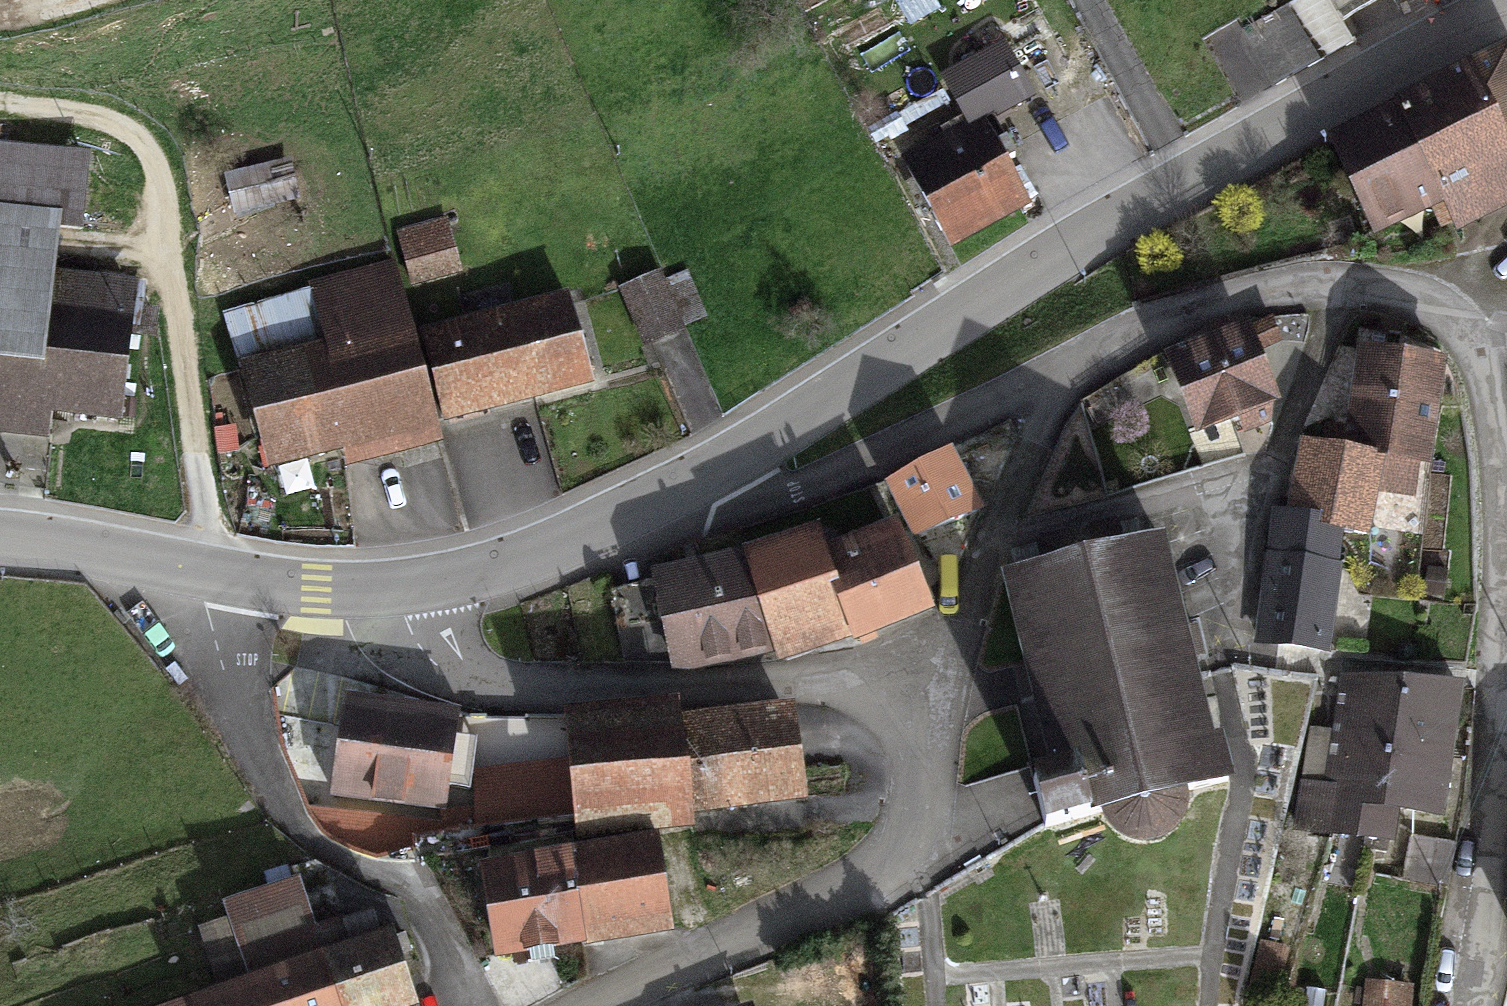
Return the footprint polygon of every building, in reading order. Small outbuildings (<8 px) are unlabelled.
[(1250,37),(1283,95),(1316,76),(1284,18),(1250,37)] [(1506,161),(1506,73),(1474,87),(1506,161)] [(1442,213),(1450,233),(1506,208),(1506,161),(1474,87),(1400,121),(1442,213)] [(1400,121),(1332,151),(1374,244),(1442,213),(1400,121)] [(971,137),(909,170),(956,259),(1019,226),(971,137)] [(46,375),(54,290),(58,242),(79,244),(86,179),(0,171),(0,371),(46,375)] [(442,229),(397,241),(409,288),(454,276),(442,229)] [(388,281),(226,318),(263,473),(354,451),(357,463),(427,447),(388,281)] [(655,283),(622,297),(644,348),(677,334),(655,283)] [(130,297),(54,290),(46,375),(41,422),(117,429),(130,297)] [(562,309),(425,345),(447,429),(584,394),(562,309)] [(1254,352),(1175,372),(1195,453),(1274,433),(1254,352)] [(1358,370),(1344,469),(1382,475),(1426,481),(1440,382),(1358,370)] [(0,371),(0,438),(39,442),(41,422),(46,375),(0,371)] [(1302,463),(1292,534),(1343,541),(1371,545),(1382,475),(1344,469),(1302,463)] [(951,467),(881,498),(907,557),(978,525),(951,467)] [(1270,577),(1336,586),(1343,541),(1292,534),(1276,531),(1270,577)] [(822,549),(756,567),(776,648),(779,658),(850,635),(829,573),(822,549)] [(899,550),(829,573),(850,635),(854,647),(923,625),(899,550)] [(1180,677),(1150,562),(1015,598),(1066,789),(1041,796),(1052,838),(1212,796),(1180,677)] [(678,672),(776,648),(756,567),(659,591),(678,672)] [(1270,577),(1259,649),(1326,659),(1336,586),(1270,577)] [(333,666),(279,663),(276,712),(330,715),(333,666)] [(1332,835),(1331,849),(1400,852),(1400,838),(1454,841),(1461,698),(1339,692),(1333,801),(1299,799),(1298,834),(1332,835)] [(453,724),(349,718),(344,817),(448,822),(453,724)] [(684,724),(574,731),(581,841),(691,834),(685,736),(684,724)] [(791,729),(685,736),(691,834),(797,827),(791,729)] [(657,865),(485,885),(495,967),(667,947),(657,865)] [(295,902),(231,920),(246,972),(309,954),(295,902)] [(326,979),(335,1005),(409,1005),(394,957),(326,979)] [(257,1005),(335,1005),(326,979),(255,1001),(257,1005)] [(1356,990),(1355,1005),(1407,1005),(1408,992),(1356,990)]
